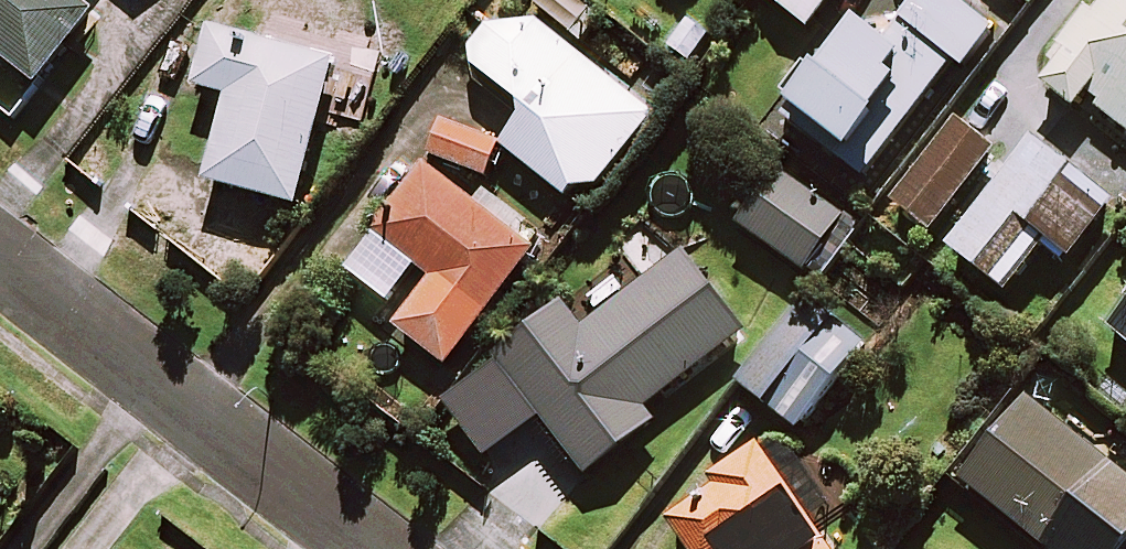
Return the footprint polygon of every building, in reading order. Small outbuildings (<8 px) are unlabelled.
[(42,83),(98,11),(84,0),(0,0),(0,49),(42,83)] [(579,0),(536,0),(575,34),(594,13),(579,0)] [(808,28),(830,0),(772,0),(808,28)] [(962,0),(927,0),(911,20),(969,64),(997,28),(962,0)] [(1044,77),(1078,105),(1089,93),(1125,125),(1125,0),(1109,0),(1044,77)] [(655,114),(517,4),(473,59),(536,109),(508,145),(583,205),(655,114)] [(869,19),(803,104),(861,149),(851,163),(868,176),(956,63),(907,25),(896,40),(869,19)] [(340,60),(217,27),(201,87),(234,96),(212,181),(301,204),(340,60)] [(999,146),(954,111),(890,194),(935,228),(999,146)] [(506,145),(447,121),(433,154),(492,179),(506,145)] [(1120,200),(1037,132),(1006,170),(997,163),(953,216),(962,223),(949,239),(1008,287),(1045,242),(1070,262),(1120,200)] [(402,327),(450,364),(473,334),(487,345),(519,303),(505,292),(538,248),(432,168),(382,234),(439,278),(402,327)] [(847,215),(779,168),(740,223),(822,280),(861,224),(847,215)] [(747,330),(683,249),(586,326),(569,305),(448,401),(491,455),(544,413),(591,472),(658,418),(649,408),(747,330)] [(867,344),(812,299),(744,381),(799,426),(867,344)] [(1116,326),(1125,334),(1125,314),(1116,326)] [(1031,396),(966,477),(1057,548),(1125,548),(1125,471),(1031,396)] [(783,440),(770,450),(764,441),(668,510),(696,548),(837,548),(819,523),(835,512),(783,440)]
